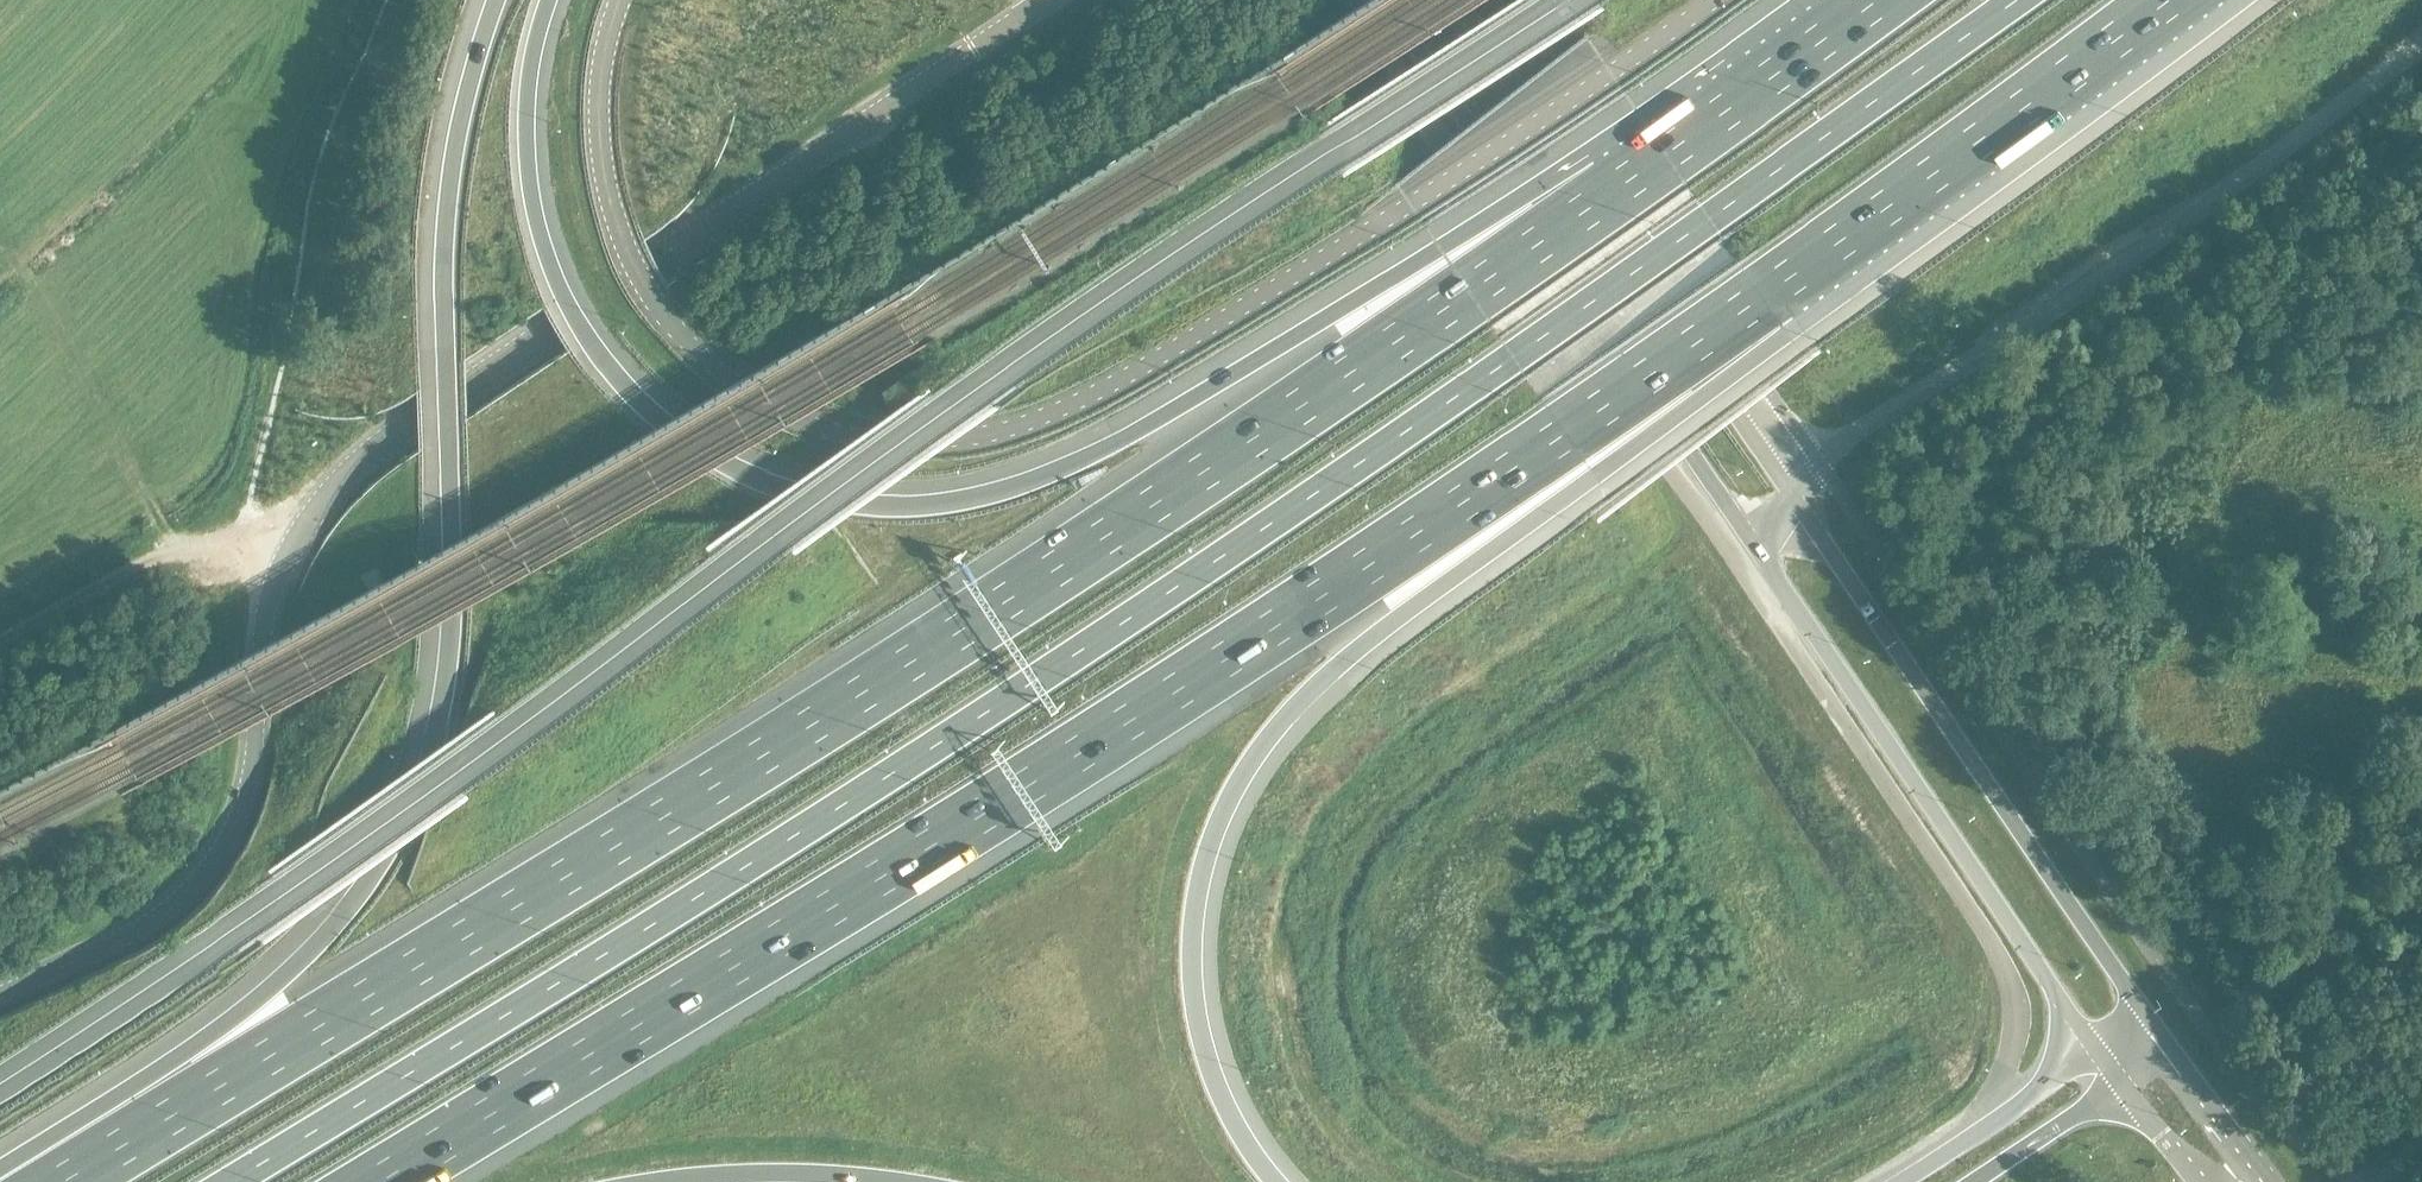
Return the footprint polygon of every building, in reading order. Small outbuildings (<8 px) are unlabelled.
[(824,34),(845,54),(854,44),(833,25),(824,34)] [(1455,605),(1463,616),(1477,604),(1470,594),(1455,605)]
